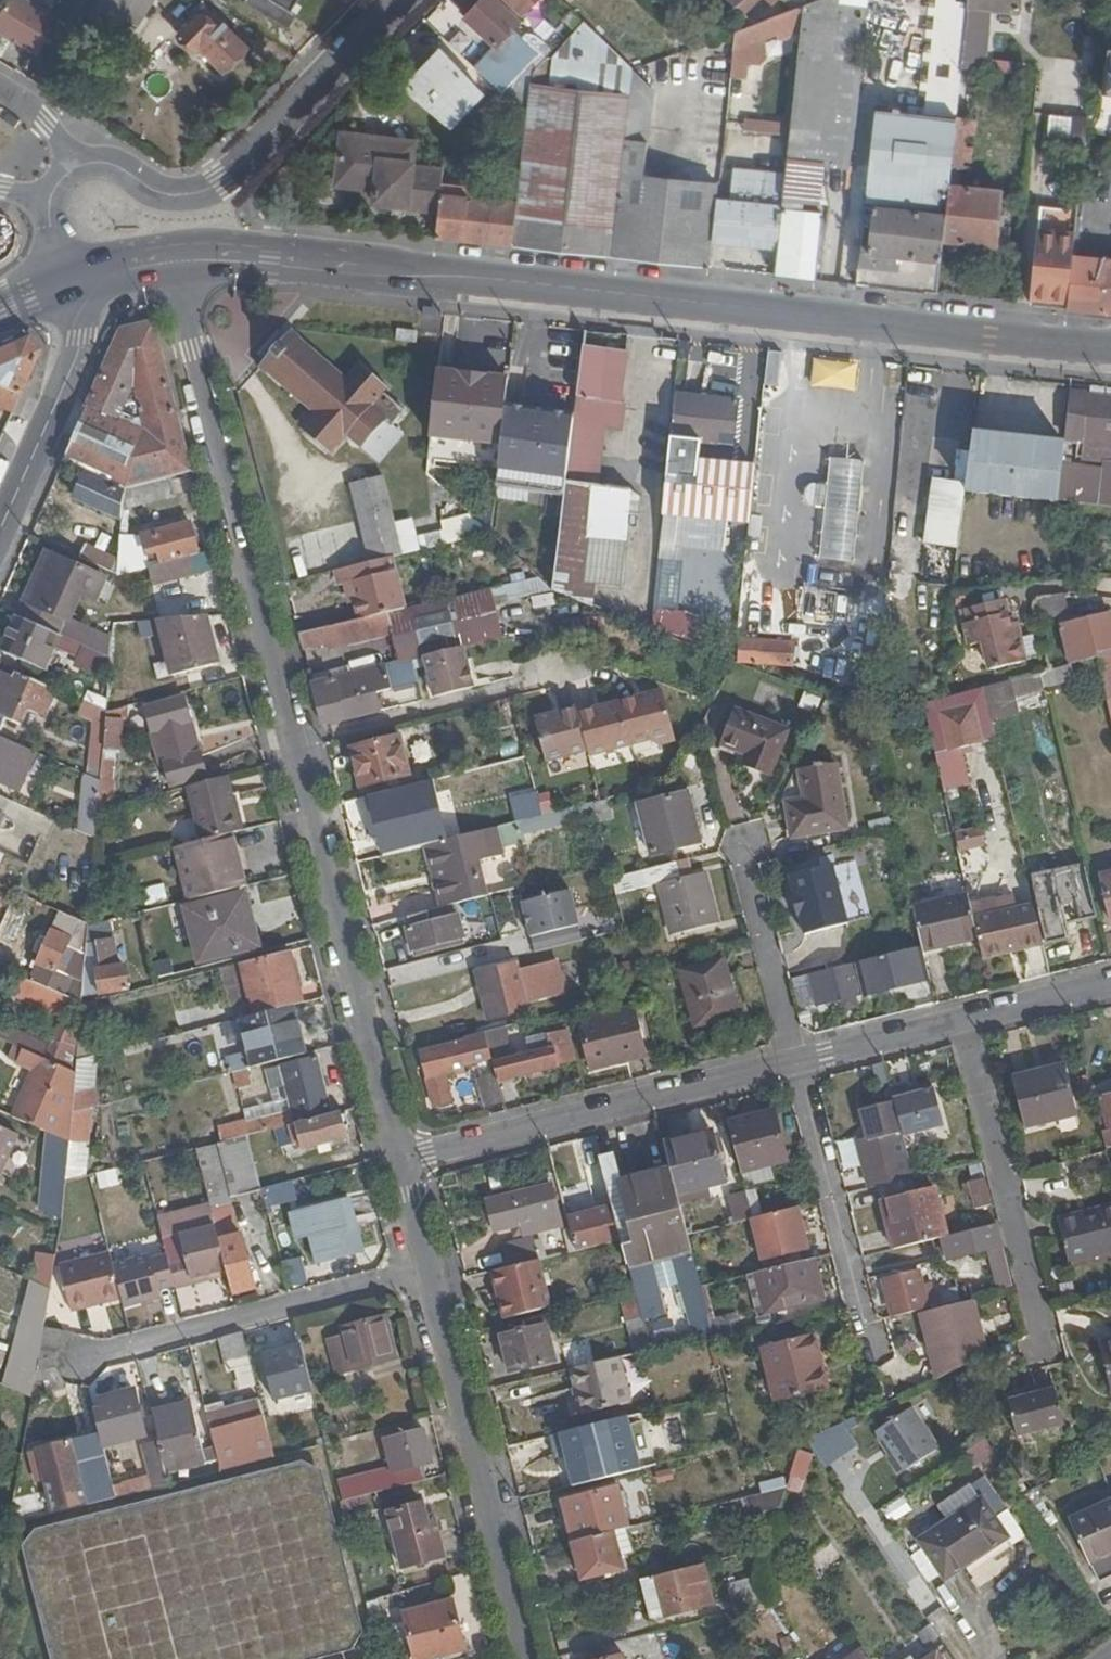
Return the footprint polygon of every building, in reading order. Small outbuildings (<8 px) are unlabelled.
[(0,14),(0,29),(38,53),(58,20),(26,0),(9,0),(0,14)] [(125,0),(99,0),(89,15),(94,18),(99,10),(133,31),(144,12),(125,0)] [(144,12),(152,0),(125,0),(144,12)] [(249,4),(295,29),(311,0),(251,0),(249,4)] [(502,0),(482,0),(467,15),(507,54),(531,28),(502,0)] [(536,0),(511,0),(524,12),(536,0)] [(736,5),(745,13),(758,0),(741,0),(736,5)] [(804,6),(802,26),(786,172),(784,198),(814,201),(818,161),(846,164),(863,0),(819,0),(814,2),(804,6)] [(932,115),(877,109),(858,284),(939,292),(945,238),(957,117),(962,67),(963,58),(965,40),(966,30),(969,0),(943,0),(941,23),(932,115)] [(943,0),(911,0),(909,20),(941,23),(943,0)] [(966,30),(989,33),(991,8),(1020,12),(1022,0),(969,0),(966,30)] [(736,32),(731,78),(745,79),(746,63),(748,47),(767,39),(802,26),(804,6),(754,25),(736,32)] [(193,54),(199,49),(225,74),(249,49),(228,29),(201,12),(176,38),(193,54)] [(582,20),(533,73),(532,82),(586,88),(591,50),(616,53),(582,20)] [(966,30),(965,40),(988,43),(989,33),(966,30)] [(553,49),(563,38),(556,32),(546,42),(553,49)] [(748,47),(746,63),(765,65),(767,39),(748,47)] [(963,58),(987,60),(988,43),(965,40),(963,58)] [(529,107),(523,164),(519,199),(514,246),(562,251),(567,208),(617,213),(633,70),(616,53),(591,50),(586,88),(532,82),(529,107)] [(452,125),(482,93),(439,51),(408,84),(452,125)] [(987,60),(963,58),(962,67),(986,70),(987,60)] [(495,62),(483,75),(503,94),(515,81),(495,62)] [(515,81),(503,94),(529,107),(532,82),(533,73),(533,71),(536,67),(532,63),(515,81)] [(633,70),(617,213),(641,215),(646,175),(656,92),(633,70)] [(786,109),(762,107),(760,121),(784,124),(786,109)] [(1088,118),(1050,114),(1048,133),(1086,137),(1088,118)] [(957,117),(945,238),(998,243),(1003,191),(960,185),(962,169),(974,170),(979,119),(957,117)] [(443,180),(444,168),(414,165),(416,141),(343,133),(338,184),(375,188),(374,203),(440,210),(442,190),(443,180)] [(786,172),(735,168),(732,201),(728,241),(779,247),(783,208),(784,198),(786,172)] [(720,182),(646,175),(641,215),(636,259),(711,267),(714,240),(718,200),(720,182)] [(471,183),(443,180),(442,190),(470,194),(471,183)] [(437,237),(465,240),(470,194),(442,190),(440,210),(437,237)] [(465,240),(490,243),(495,196),(470,194),(465,240)] [(514,246),(519,199),(495,196),(490,243),(514,246)] [(714,240),(728,241),(732,201),(718,200),(714,240)] [(1068,307),(1074,256),(1078,210),(1042,205),(1032,303),(1068,307)] [(617,213),(567,208),(562,251),(636,259),(641,215),(617,213)] [(796,210),(783,208),(779,247),(776,274),(817,279),(823,212),(796,210)] [(1091,258),(1074,256),(1068,307),(1086,309),(1091,258)] [(1091,258),(1086,309),(1110,311),(1110,260),(1091,258)] [(167,478),(188,472),(173,411),(150,324),(120,331),(61,461),(124,489),(167,478)] [(396,328),(396,340),(416,342),(417,331),(396,328)] [(347,382),(290,331),(257,368),(315,420),(304,433),(330,457),(347,437),(380,465),(404,436),(393,427),(406,413),(385,394),(389,389),(362,365),(347,382)] [(0,352),(0,408),(12,414),(40,352),(27,341),(0,352)] [(575,414),(567,484),(599,487),(605,429),(624,430),(627,403),(622,403),(627,352),(583,347),(575,414)] [(859,364),(817,360),(815,389),(856,393),(859,364)] [(509,381),(439,372),(432,436),(502,445),(506,405),(509,381)] [(1082,456),(1103,459),(1102,467),(1064,463),(1060,503),(1110,508),(1110,399),(1071,394),(1066,444),(1065,454),(1082,456)] [(671,440),(664,514),(750,522),(756,468),(699,462),(701,441),(718,442),(719,432),(735,433),(738,400),(679,395),(674,439),(671,440)] [(567,484),(575,414),(506,405),(502,445),(498,482),(565,492),(566,484),(567,484)] [(735,433),(719,432),(718,442),(734,443),(735,433)] [(996,436),(975,433),(969,483),(967,492),(988,495),(1060,503),(1064,463),(1065,454),(1066,444),(996,436)] [(830,459),(826,487),(860,490),(863,462),(830,459)] [(123,509),(124,493),(84,475),(72,499),(121,521),(123,509)] [(350,484),(370,563),(389,559),(415,552),(412,541),(399,545),(394,524),(382,476),(350,484)] [(167,478),(124,489),(124,493),(123,509),(170,496),(167,478)] [(967,492),(969,483),(934,478),(926,545),(960,549),(967,492)] [(565,492),(555,593),(596,608),(596,585),(624,586),(627,542),(626,541),(630,489),(599,487),(567,484),(566,484),(565,492)] [(860,490),(826,487),(815,486),(812,508),(824,510),(858,513),(860,490)] [(480,509),(478,522),(490,533),(494,510),(480,509)] [(858,513),(824,510),(819,562),(853,564),(858,513)] [(399,545),(412,541),(407,521),(394,524),(399,545)] [(187,557),(196,555),(189,522),(141,534),(146,556),(157,554),(160,564),(187,557)] [(444,533),(412,541),(415,552),(430,548),(447,544),(444,533)] [(84,545),(79,558),(117,575),(118,559),(84,545)] [(44,552),(23,603),(28,605),(50,554),(44,552)] [(28,605),(67,624),(68,621),(61,617),(68,603),(75,606),(81,594),(94,600),(103,579),(50,554),(28,605)] [(160,564),(146,567),(150,586),(192,575),(187,557),(160,564)] [(370,563),(334,572),(337,586),(342,585),(348,584),(353,602),(358,621),(404,610),(389,559),(370,563)] [(502,585),(537,577),(523,563),(499,570),(502,585)] [(347,603),(353,602),(348,584),(342,585),(347,603)] [(358,621),(299,636),(303,652),(329,645),(330,650),(394,635),(400,662),(311,684),(321,725),(378,711),(374,693),(416,683),(411,660),(424,657),(466,646),(502,638),(490,589),(404,610),(358,621)] [(1065,619),(1060,596),(1039,600),(1034,607),(1038,625),(1065,619)] [(989,671),(1024,663),(1016,623),(1010,624),(1005,602),(969,608),(972,623),(966,625),(970,645),(983,643),(989,671)] [(23,603),(16,617),(60,636),(63,637),(69,624),(67,624),(28,605),(23,603)] [(68,621),(75,606),(68,603),(61,617),(68,621)] [(652,609),(647,633),(696,643),(701,618),(652,609)] [(216,664),(204,616),(158,620),(172,675),(216,664)] [(16,617),(14,621),(9,621),(2,637),(5,639),(0,649),(0,652),(44,671),(60,636),(16,617)] [(1084,624),(1083,619),(1060,625),(1069,664),(1071,664),(1080,661),(1098,656),(1098,658),(1110,659),(1110,617),(1084,624)] [(82,646),(110,658),(111,644),(69,624),(63,637),(82,646)] [(794,643),(740,639),(738,662),(793,666),(794,643)] [(82,646),(74,664),(95,674),(108,680),(110,658),(82,646)] [(466,646),(424,657),(434,697),(476,686),(466,646)] [(1100,669),(1098,658),(1098,656),(1080,661),(1083,674),(1100,669)] [(1049,670),(1042,672),(1045,688),(1076,679),(1071,664),(1069,664),(1049,670)] [(5,719),(21,726),(29,709),(46,716),(57,690),(14,672),(12,678),(0,673),(0,731),(5,719)] [(1042,672),(984,688),(986,696),(1033,683),(1039,709),(1049,707),(1045,688),(1042,672)] [(940,699),(926,703),(935,744),(994,732),(986,696),(984,688),(940,699)] [(826,698),(807,691),(801,706),(819,713),(826,698)] [(675,740),(663,692),(642,697),(644,702),(623,708),(621,702),(600,708),(601,713),(581,719),(579,713),(558,719),(557,714),(536,720),(546,761),(588,750),(589,756),(653,740),(662,744),(675,740)] [(183,698),(146,708),(160,764),(163,763),(169,785),(204,776),(198,754),(190,755),(187,739),(193,737),(183,698)] [(130,706),(105,712),(104,718),(123,721),(128,721),(130,706)] [(756,759),(752,768),(772,776),(790,730),(735,708),(721,745),(747,756),(756,759)] [(104,718),(99,781),(97,809),(110,806),(114,751),(120,750),(123,721),(104,718)] [(411,775),(400,736),(350,750),(359,788),(411,775)] [(8,755),(13,743),(0,737),(0,773),(8,755)] [(43,770),(48,758),(13,743),(8,755),(18,759),(43,770)] [(18,759),(8,755),(0,773),(0,783),(7,785),(18,759)] [(745,765),(752,768),(756,759),(747,756),(745,765)] [(845,828),(835,765),(800,771),(804,800),(786,802),(792,837),(845,828)] [(469,770),(426,782),(430,799),(473,787),(469,770)] [(234,809),(225,776),(185,786),(199,841),(230,833),(242,830),(236,809),(234,809)] [(87,780),(83,833),(94,838),(97,809),(99,781),(87,780)] [(543,816),(537,793),(514,799),(520,822),(543,816)] [(698,843),(687,794),(639,806),(651,855),(698,843)] [(406,845),(408,851),(410,850),(428,845),(437,843),(429,815),(423,816),(418,797),(376,807),(387,850),(406,845)] [(613,818),(609,799),(594,803),(598,822),(613,818)] [(496,828),(500,845),(524,839),(520,822),(496,828)] [(437,843),(428,845),(445,909),(484,898),(476,863),(488,860),(486,849),(500,845),(496,828),(437,843)] [(952,839),(956,852),(981,844),(977,832),(952,839)] [(186,900),(244,885),(230,833),(199,841),(173,847),(186,900)] [(613,878),(617,894),(658,883),(671,936),(719,924),(705,872),(692,875),(688,860),(613,878)] [(867,917),(852,861),(790,876),(794,894),(791,894),(798,916),(801,916),(806,933),(867,917)] [(1097,916),(1085,864),(1070,867),(1082,919),(1097,916)] [(1030,876),(1030,879),(1046,943),(1071,937),(1067,922),(1082,919),(1070,867),(1030,876)] [(1102,876),(1110,912),(1110,874),(1102,876)] [(571,892),(523,904),(536,953),(583,940),(571,892)] [(256,946),(242,895),(187,910),(200,961),(256,946)] [(1012,895),(970,906),(973,919),(1015,909),(1012,895)] [(968,896),(914,909),(923,947),(924,951),(978,939),(973,919),(970,906),(968,896)] [(973,919),(978,939),(982,958),(1043,943),(1034,904),(1015,909),(973,919)] [(406,929),(412,952),(465,938),(458,909),(447,912),(448,919),(429,923),(427,913),(410,918),(412,928),(406,929)] [(87,924),(59,912),(29,981),(67,998),(80,1004),(81,997),(82,982),(65,975),(56,971),(67,946),(76,950),(84,954),(85,945),(85,941),(87,925),(87,924)] [(113,941),(85,945),(84,954),(83,971),(82,982),(81,997),(98,994),(128,991),(126,966),(117,967),(113,941)] [(924,951),(923,947),(856,963),(864,996),(930,980),(924,951)] [(83,971),(84,954),(76,950),(65,975),(82,982),(83,971)] [(239,1018),(291,1005),(302,1002),(288,950),(240,962),(249,1000),(231,1004),(234,1020),(239,1018)] [(738,1015),(724,960),(682,970),(695,1027),(738,1015)] [(227,966),(219,968),(228,1005),(231,1004),(249,1000),(240,962),(227,966)] [(503,1028),(532,1021),(518,963),(476,974),(489,1021),(495,1020),(497,1030),(503,1028)] [(856,963),(811,974),(819,1008),(864,996),(856,963)] [(29,981),(19,977),(11,995),(60,1016),(67,998),(29,981)] [(225,1058),(228,1073),(232,1071),(247,1068),(269,1062),(304,1053),(291,1005),(239,1018),(247,1052),(225,1058)] [(644,1055),(632,1010),(579,1023),(590,1069),(644,1055)] [(217,1024),(225,1058),(247,1052),(239,1018),(234,1020),(217,1024)] [(13,1046),(74,1073),(75,1060),(78,1028),(61,1021),(50,1046),(0,1025),(0,1040),(13,1046)] [(95,1024),(78,1023),(78,1028),(75,1060),(92,1056),(95,1024)] [(493,1059),(498,1081),(532,1073),(533,1078),(547,1075),(547,1069),(559,1066),(559,1064),(576,1060),(568,1030),(556,1033),(529,1040),(532,1054),(510,1059),(503,1028),(497,1030),(486,1033),(493,1059)] [(469,1037),(420,1049),(433,1108),(454,1103),(448,1074),(476,1068),(485,1106),(503,1103),(498,1081),(493,1059),(486,1033),(469,1037)] [(74,1073),(13,1046),(8,1058),(18,1063),(18,1064),(32,1070),(10,1117),(48,1133),(68,1142),(70,1113),(72,1099),(74,1073)] [(219,1141),(247,1134),(287,1124),(292,1123),(291,1118),(328,1108),(316,1056),(271,1068),(279,1100),(286,1098),(289,1109),(244,1121),(216,1128),(219,1141)] [(1078,1115),(1066,1067),(1014,1080),(1025,1129),(1078,1115)] [(247,1068),(232,1071),(237,1088),(251,1085),(247,1068)] [(932,1086),(892,1096),(894,1103),(902,1132),(942,1122),(932,1086)] [(70,1113),(89,1108),(101,1105),(98,1092),(72,1099),(70,1113)] [(1103,1132),(1107,1148),(1110,1147),(1110,1097),(1101,1099),(1107,1131),(1103,1132)] [(241,1110),(244,1121),(289,1109),(286,1098),(279,1100),(241,1110)] [(1101,1099),(1096,1101),(1103,1132),(1107,1131),(1101,1099)] [(902,1132),(894,1103),(863,1110),(870,1140),(860,1143),(871,1190),(911,1180),(900,1133),(902,1132)] [(70,1113),(68,1142),(87,1143),(89,1108),(70,1113)] [(347,1137),(340,1110),(292,1123),(287,1124),(291,1139),(297,1139),(300,1149),(347,1137)] [(774,1113),(730,1123),(741,1171),(786,1160),(774,1113)] [(20,1136),(0,1128),(0,1181),(20,1136)] [(52,1217),(61,1220),(63,1200),(64,1181),(68,1142),(48,1133),(39,1212),(52,1217)] [(713,1133),(665,1145),(670,1166),(678,1194),(708,1186),(726,1181),(713,1133)] [(219,1141),(194,1148),(214,1226),(225,1269),(227,1275),(232,1295),(255,1289),(241,1234),(237,1234),(226,1192),(232,1190),(234,1195),(261,1189),(261,1187),(247,1134),(219,1141)] [(87,1143),(68,1142),(64,1181),(85,1176),(87,1143)] [(678,1194),(670,1166),(620,1178),(614,1154),(601,1158),(614,1208),(622,1239),(635,1291),(643,1322),(668,1315),(654,1260),(679,1254),(686,1284),(700,1281),(688,1235),(681,1207),(678,1194)] [(99,1171),(101,1187),(121,1185),(120,1169),(99,1171)] [(64,1181),(63,1200),(71,1202),(71,1192),(93,1187),(90,1175),(85,1176),(64,1181)] [(994,1205),(987,1178),(970,1182),(977,1209),(981,1208),(994,1205)] [(277,1183),(261,1187),(261,1189),(263,1198),(279,1194),(277,1183)] [(712,1199),(708,1186),(678,1194),(681,1207),(712,1199)] [(557,1215),(550,1189),(491,1204),(497,1230),(557,1215)] [(889,1223),(895,1251),(944,1239),(948,1238),(936,1190),(891,1201),(894,1220),(889,1223)] [(732,1198),(738,1223),(753,1219),(747,1193),(732,1198)] [(339,1203),(346,1232),(354,1229),(347,1201),(339,1203)] [(343,1233),(346,1232),(339,1203),(303,1212),(316,1264),(349,1255),(343,1233)] [(1000,1225),(994,1205),(981,1208),(986,1228),(998,1225),(1000,1225)] [(573,1211),(567,1213),(569,1219),(577,1250),(622,1239),(614,1208),(575,1217),(573,1211)] [(797,1208),(753,1219),(764,1260),(808,1248),(797,1208)] [(1060,1220),(1071,1262),(1110,1252),(1110,1208),(1060,1220)] [(993,1248),(1003,1289),(1013,1287),(998,1225),(986,1228),(948,1238),(944,1239),(949,1259),(993,1248)] [(168,1259),(174,1285),(175,1288),(193,1283),(192,1277),(225,1269),(214,1226),(179,1235),(184,1255),(168,1259)] [(540,1260),(542,1259),(537,1241),(510,1247),(514,1266),(540,1260)] [(51,1288),(56,1255),(39,1252),(33,1283),(39,1285),(51,1291),(51,1288)] [(112,1263),(109,1252),(59,1265),(70,1311),(121,1298),(112,1263)] [(121,1298),(123,1307),(161,1297),(159,1289),(174,1285),(168,1259),(166,1254),(151,1258),(150,1254),(112,1263),(121,1298)] [(285,1260),(290,1287),(311,1284),(306,1256),(285,1260)] [(514,1266),(495,1271),(507,1318),(551,1306),(540,1260),(514,1266)] [(812,1260),(758,1273),(768,1312),(822,1298),(812,1260)] [(193,1283),(227,1275),(225,1269),(192,1277),(193,1283)] [(912,1309),(912,1312),(928,1308),(923,1286),(931,1284),(929,1277),(921,1279),(918,1273),(886,1281),(894,1314),(912,1309)] [(18,1336),(40,1345),(43,1327),(51,1291),(39,1285),(33,1283),(32,1282),(18,1336)] [(650,1349),(643,1322),(635,1291),(622,1295),(637,1352),(650,1349)] [(924,1314),(939,1380),(945,1378),(986,1356),(975,1303),(924,1314)] [(715,1340),(741,1333),(737,1315),(710,1321),(713,1333),(715,1340)] [(378,1335),(386,1333),(381,1316),(374,1318),(378,1335)] [(392,1358),(386,1333),(378,1335),(374,1318),(340,1327),(344,1343),(329,1347),(335,1373),(392,1358)] [(547,1326),(502,1337),(512,1373),(557,1362),(547,1326)] [(255,1384),(242,1332),(219,1338),(226,1369),(237,1367),(242,1387),(255,1384)] [(829,1389),(814,1334),(763,1349),(776,1403),(829,1389)] [(30,1399),(31,1394),(36,1368),(40,1345),(18,1336),(11,1365),(0,1360),(0,1385),(30,1399)] [(278,1416),(315,1406),(300,1345),(285,1348),(284,1344),(284,1341),(273,1344),(274,1351),(262,1355),(272,1399),(275,1400),(278,1416)] [(68,1342),(40,1345),(36,1368),(56,1368),(57,1365),(68,1342)] [(1101,1348),(1110,1385),(1110,1345),(1101,1348)] [(621,1356),(572,1369),(584,1414),(633,1401),(621,1356)] [(66,1384),(56,1368),(36,1368),(31,1394),(66,1384)] [(102,1410),(93,1411),(102,1445),(143,1434),(133,1390),(100,1399),(102,1410)] [(1065,1424),(1056,1390),(1010,1402),(1019,1437),(1065,1424)] [(259,1400),(206,1414),(219,1469),(234,1465),(273,1455),(267,1432),(259,1400)] [(166,1404),(148,1408),(159,1452),(164,1473),(176,1471),(212,1462),(209,1449),(200,1451),(188,1404),(166,1409),(166,1404)] [(940,1448),(913,1408),(877,1432),(879,1437),(890,1453),(888,1455),(901,1474),(940,1448)] [(807,1440),(826,1468),(859,1444),(848,1429),(863,1421),(860,1416),(807,1440)] [(577,1485),(619,1474),(605,1422),(564,1432),(577,1485)] [(345,1423),(321,1429),(324,1442),(348,1436),(345,1423)] [(391,1471),(335,1485),(339,1501),(349,1499),(363,1495),(422,1481),(419,1466),(432,1462),(423,1431),(383,1441),(391,1471)] [(964,1454),(973,1468),(996,1453),(986,1440),(964,1454)] [(44,1477),(53,1512),(85,1503),(69,1441),(44,1447),(52,1475),(44,1477)] [(37,1448),(44,1477),(52,1475),(44,1447),(37,1448)] [(150,1475),(112,1485),(115,1496),(167,1483),(164,1473),(159,1452),(145,1456),(150,1475)] [(810,1455),(800,1452),(789,1488),(800,1491),(810,1455)] [(362,1631),(321,1469),(302,1462),(35,1529),(22,1548),(50,1658),(318,1658),(351,1651),(362,1631)] [(164,1473),(167,1483),(178,1480),(176,1471),(164,1473)] [(923,1542),(948,1578),(965,1566),(971,1574),(1013,1546),(1007,1538),(970,1486),(938,1507),(949,1523),(923,1542)] [(777,1517),(786,1487),(747,1498),(752,1516),(765,1513),(767,1519),(777,1517)] [(563,1502),(573,1542),(627,1528),(617,1488),(563,1502)] [(890,1523),(910,1508),(899,1493),(879,1508),(890,1523)] [(365,1504),(363,1495),(349,1499),(352,1507),(365,1504)] [(1110,1555),(1110,1502),(1071,1519),(1091,1564),(1110,1555)] [(425,1520),(420,1504),(387,1511),(401,1568),(443,1558),(434,1518),(425,1520)] [(627,1528),(573,1542),(583,1579),(623,1568),(617,1543),(630,1540),(627,1528)] [(703,1565),(643,1580),(654,1620),(714,1604),(703,1565)] [(728,1587),(737,1612),(768,1604),(756,1586),(758,1578),(728,1587)] [(453,1600),(403,1613),(415,1658),(429,1658),(466,1650),(453,1600)] [(865,1650),(852,1658),(871,1658),(865,1650)]
